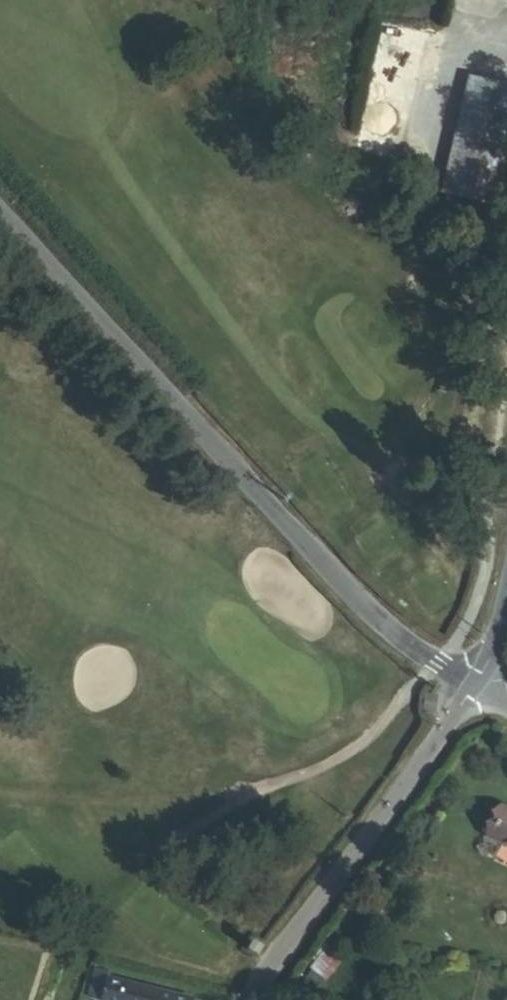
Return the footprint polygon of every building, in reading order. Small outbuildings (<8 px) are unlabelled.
[(506,142),(506,81),(490,77),(477,135),(505,141),(506,142)] [(463,196),(491,202),(505,141),(477,135),(463,196)] [(505,807),(491,836),(506,844),(506,808),(505,807)] [(256,954),(260,947),(256,945),(252,942),(247,949),(256,954)] [(342,961),(325,947),(310,967),(312,969),(305,977),(316,987),(323,978),(326,981),(342,961)] [(112,975),(97,971),(90,999),(95,999),(185,999),(110,981),(112,975)]
